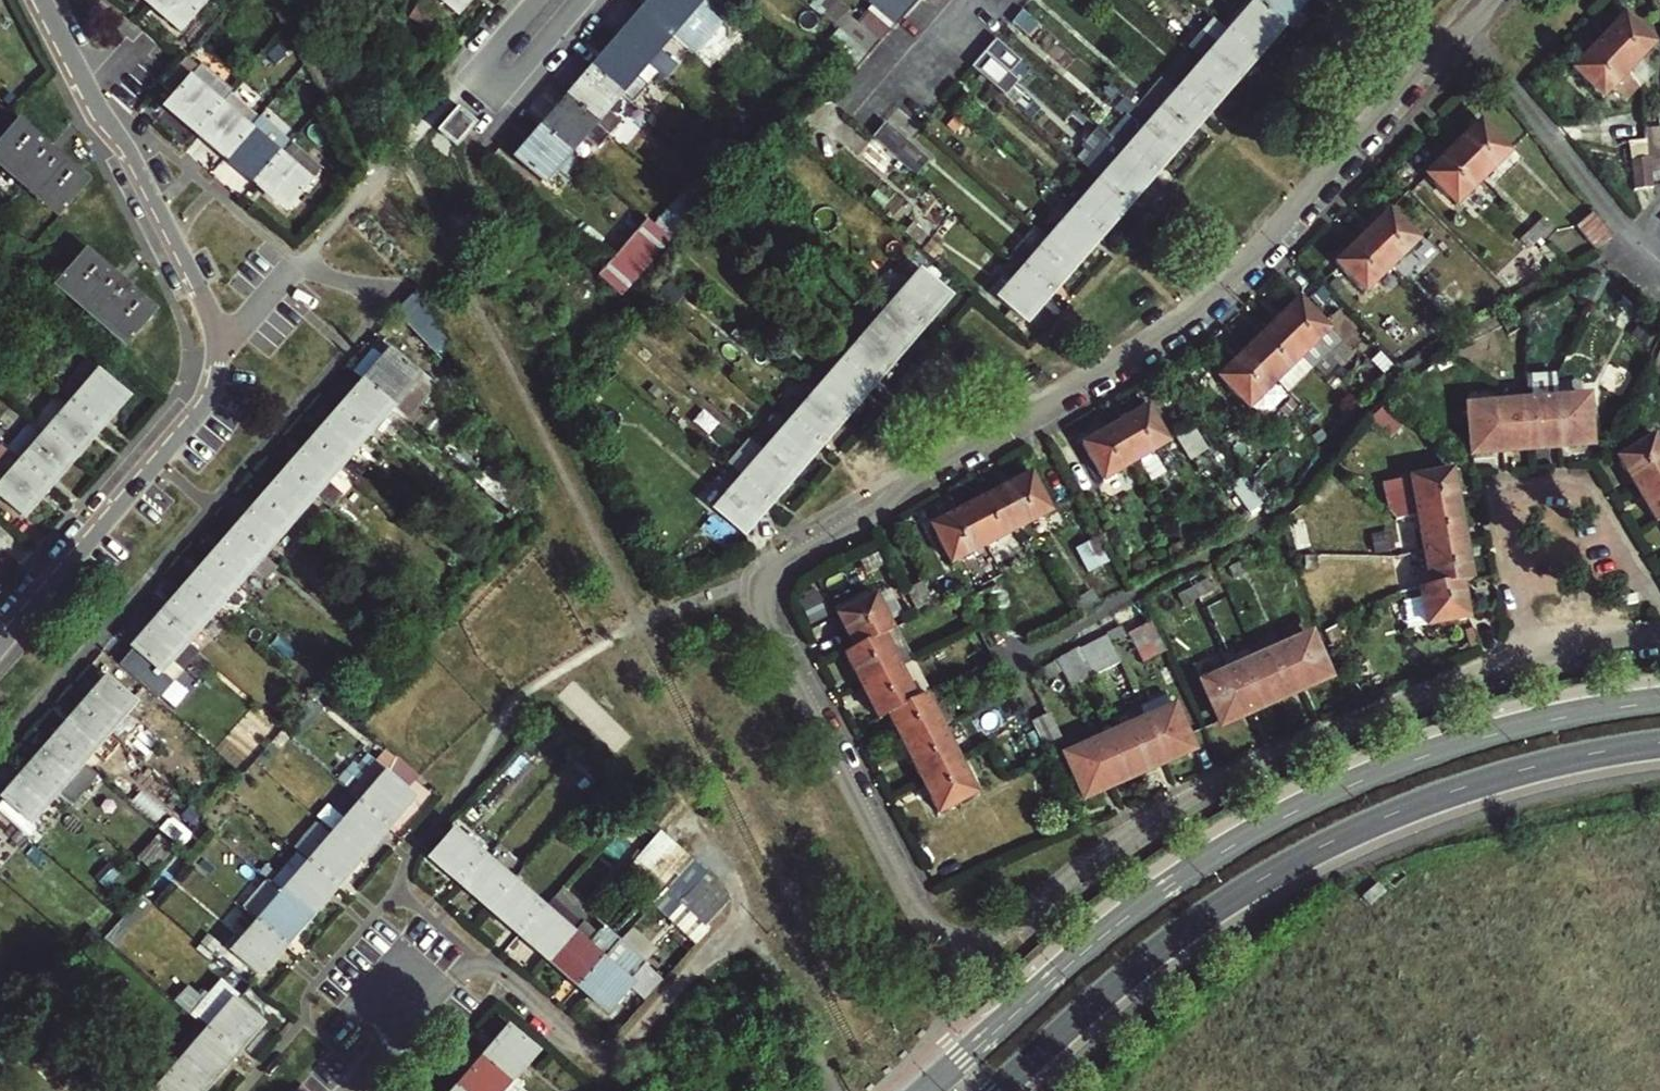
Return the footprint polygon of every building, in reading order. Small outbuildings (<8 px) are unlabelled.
[(151,4),(179,28),(203,0),(154,0),(151,4)] [(453,13),(464,0),(438,0),(453,13)] [(642,9),(669,33),(681,43),(707,14),(694,3),(697,0),(650,0),(642,9)] [(906,11),(915,0),(894,0),(906,11)] [(1300,0),(1251,0),(1255,4),(1279,24),(1300,0)] [(1255,4),(1229,34),(1253,54),(1279,24),(1255,4)] [(669,33),(642,9),(617,39),(644,62),(664,79),(675,67),(655,49),(669,33)] [(879,12),(864,20),(874,40),(889,32),(879,12)] [(1621,16),(1597,42),(1629,73),(1642,58),(1653,46),(1621,16)] [(1213,17),(1191,45),(1202,53),(1225,26),(1213,17)] [(874,41),(852,23),(842,35),(863,53),(874,41)] [(863,53),(842,35),(837,31),(826,43),(852,66),(863,53)] [(1253,54),(1229,34),(1203,63),(1227,84),(1253,54)] [(1007,94),(1033,67),(1001,36),(975,63),(1007,94)] [(644,62),(617,39),(591,69),(618,92),(644,62)] [(1629,73),(1597,42),(1571,70),(1603,100),(1613,90),(1626,103),(1642,86),(1629,73)] [(1655,71),(1642,58),(1629,73),(1642,86),(1655,71)] [(1203,63),(1177,93),(1201,114),(1227,84),(1203,63)] [(215,104),(227,90),(198,64),(163,104),(193,129),(215,104)] [(565,99),(607,135),(620,121),(605,107),(618,92),(591,69),(565,99)] [(1177,93),(1152,122),(1176,143),(1201,114),(1177,93)] [(565,99),(541,127),(583,163),(607,135),(565,99)] [(193,129),(225,156),(247,131),(215,104),(193,129)] [(475,125),(456,110),(438,131),(457,147),(475,125)] [(277,157),(288,143),(258,117),(247,131),(225,156),(255,182),(277,157)] [(919,171),(932,157),(889,118),(861,149),(887,172),(901,156),(919,171)] [(17,122),(0,141),(0,162),(60,212),(86,182),(17,122)] [(1176,143),(1152,122),(1126,151),(1150,172),(1176,143)] [(1479,123),(1452,149),(1483,181),(1510,154),(1479,123)] [(583,163),(541,127),(517,155),(543,178),(552,169),(568,181),(583,163)] [(1628,136),(1629,146),(1646,146),(1645,131),(1621,132),(1621,136),(1628,136)] [(1629,146),(1629,156),(1646,156),(1646,146),(1629,146)] [(1456,207),(1483,181),(1452,149),(1426,175),(1456,207)] [(1126,151),(1099,182),(1123,203),(1150,172),(1126,151)] [(306,183),(277,157),(255,182),(285,208),(306,183)] [(1648,189),(1647,161),(1630,162),(1631,190),(1648,189)] [(1099,182),(1092,175),(1085,183),(1092,190),(1099,182)] [(1123,203),(1099,182),(1092,190),(1074,211),(1098,232),(1123,203)] [(1072,262),(1098,232),(1074,211),(1048,241),(1072,262)] [(1387,212),(1362,237),(1393,268),(1419,243),(1387,212)] [(1607,239),(1589,215),(1571,228),(1592,255),(1607,239)] [(647,218),(610,261),(598,276),(620,294),(670,237),(647,218)] [(1542,218),(1530,230),(1537,237),(1550,225),(1542,218)] [(1517,257),(1537,237),(1530,230),(1510,249),(1517,257)] [(1365,295),(1393,268),(1362,237),(1335,262),(1365,295)] [(1047,291),(1072,262),(1048,241),(1023,270),(1047,291)] [(153,311),(84,252),(58,282),(126,342),(153,311)] [(1047,291),(1023,270),(997,299),(1021,320),(1047,291)] [(945,295),(919,274),(894,303),(919,325),(945,295)] [(434,354),(453,339),(417,291),(398,305),(434,354)] [(1629,307),(1617,295),(1610,303),(1622,315),(1629,307)] [(1268,328),(1300,359),(1328,331),(1296,301),(1268,328)] [(919,325),(894,303),(868,333),(893,355),(919,325)] [(1535,320),(1530,309),(1514,317),(1519,329),(1535,320)] [(1514,317),(1501,325),(1507,336),(1519,329),(1514,317)] [(1442,318),(1429,329),(1436,336),(1450,325),(1442,318)] [(1273,385),(1300,359),(1268,328),(1242,354),(1273,385)] [(868,333),(842,362),(868,384),(893,355),(868,333)] [(389,406),(408,422),(434,392),(388,352),(362,383),(389,406)] [(1273,385),(1242,354),(1218,378),(1249,409),(1273,385)] [(842,362),(816,391),(842,413),(868,384),(842,362)] [(1433,365),(1421,374),(1426,382),(1439,374),(1433,365)] [(1531,391),(1587,390),(1587,370),(1530,371),(1531,391)] [(1375,371),(1363,381),(1369,388),(1381,378),(1375,371)] [(125,396),(99,374),(72,406),(97,428),(125,396)] [(362,383),(337,411),(364,434),(389,406),(362,383)] [(817,442),(842,413),(816,391),(791,421),(817,442)] [(1582,399),(1555,402),(1559,444),(1587,442),(1582,399)] [(1555,402),(1527,405),(1531,447),(1559,444),(1555,402)] [(1527,405),(1497,408),(1501,449),(1531,447),(1527,405)] [(97,428),(72,406),(46,435),(71,457),(97,428)] [(1112,427),(1134,464),(1167,444),(1145,408),(1112,427)] [(1501,449),(1497,408),(1467,411),(1470,452),(1501,449)] [(337,411),(312,441),(338,464),(364,434),(337,411)] [(790,473),(817,442),(791,421),(764,451),(790,473)] [(1134,464),(1112,427),(1081,445),(1103,482),(1134,464)] [(46,435),(20,465),(46,486),(71,457),(46,435)] [(1616,457),(1634,490),(1659,474),(1659,447),(1653,436),(1616,457)] [(1306,437),(1292,446),(1297,456),(1312,446),(1306,437)] [(312,441),(286,470),(313,494),(331,510),(346,493),(327,477),(338,464),(312,441)] [(765,501),(790,473),(764,451),(739,479),(765,501)] [(20,465),(0,488),(0,497),(21,515),(46,486),(20,465)] [(286,470),(260,500),(286,524),(313,494),(286,470)] [(1406,479),(1413,515),(1456,508),(1449,472),(1406,479)] [(1029,474),(995,491),(1015,530),(1049,512),(1029,474)] [(1634,490),(1654,523),(1659,519),(1659,474),(1634,490)] [(738,532),(765,501),(739,479),(712,510),(719,517),(708,529),(720,538),(731,526),(738,532)] [(1015,530),(995,491),(963,508),(983,546),(1015,530)] [(260,500),(234,530),(260,553),(286,524),(260,500)] [(950,564),(983,546),(963,508),(930,525),(950,564)] [(1456,508),(1413,515),(1420,551),(1463,545),(1456,508)] [(234,530),(209,559),(236,582),(247,569),(259,580),(273,564),(260,553),(234,530)] [(1193,535),(1181,543),(1186,552),(1198,545),(1193,535)] [(1181,543),(1165,551),(1170,561),(1186,552),(1181,543)] [(1463,545),(1420,551),(1426,587),(1459,581),(1470,579),(1463,545)] [(1260,556),(1246,564),(1250,574),(1265,567),(1260,556)] [(183,589),(210,612),(236,582),(209,559),(183,589)] [(1237,581),(1250,574),(1246,564),(1232,571),(1237,581)] [(1195,591),(1199,600),(1213,593),(1202,569),(1188,576),(1195,591)] [(1465,617),(1459,581),(1426,587),(1415,589),(1422,625),(1465,617)] [(920,582),(904,590),(916,613),(931,606),(920,582)] [(980,590),(985,601),(1000,594),(994,584),(980,590)] [(183,589),(158,618),(184,641),(210,612),(183,589)] [(970,608),(985,601),(980,590),(965,597),(970,608)] [(1180,598),(1185,607),(1199,600),(1195,591),(1180,598)] [(883,633),(891,629),(874,597),(835,616),(851,649),(883,633)] [(184,641),(158,618),(131,648),(169,681),(195,651),(184,641)] [(891,629),(883,633),(899,666),(914,659),(898,626),(891,629)] [(1121,629),(1106,637),(1110,647),(1125,639),(1121,629)] [(1144,631),(1129,637),(1141,665),(1156,659),(1144,631)] [(899,666),(883,633),(851,649),(842,653),(859,686),(899,666)] [(1097,653),(1110,647),(1106,637),(1093,644),(1097,653)] [(1283,650),(1300,689),(1328,678),(1311,638),(1283,650)] [(1273,700),(1300,689),(1283,650),(1257,661),(1273,700)] [(1069,657),(1055,664),(1059,673),(1073,666),(1069,657)] [(914,659),(899,666),(915,700),(925,695),(930,692),(914,659)] [(1273,700),(1257,661),(1230,672),(1247,712),(1273,700)] [(136,664),(127,674),(143,688),(151,678),(136,664)] [(1055,664),(1041,671),(1045,680),(1059,673),(1055,664)] [(915,700),(899,666),(859,686),(876,719),(886,714),(915,700)] [(1247,712),(1230,672),(1202,684),(1218,723),(1247,712)] [(78,711),(104,734),(132,702),(105,680),(78,711)] [(915,700),(886,714),(902,748),(941,728),(925,695),(915,700)] [(1163,698),(1138,709),(1144,721),(1168,710),(1163,698)] [(1138,709),(1111,720),(1117,733),(1144,721),(1138,709)] [(1144,721),(1162,761),(1189,749),(1171,709),(1168,710),(1144,721)] [(52,740),(79,763),(104,734),(78,711),(52,740)] [(1048,714),(1030,723),(1043,749),(1061,740),(1048,714)] [(1162,761),(1144,721),(1117,733),(1134,773),(1162,761)] [(958,760),(941,728),(902,748),(919,780),(958,760)] [(1109,783),(1134,773),(1117,733),(1092,744),(1109,783)] [(27,769),(54,793),(79,763),(52,740),(27,769)] [(1109,783),(1092,744),(1064,756),(1082,795),(1109,783)] [(958,760),(919,780),(936,813),(974,793),(958,760)] [(54,793),(27,769),(0,800),(27,823),(54,793)] [(410,797),(386,775),(359,806),(383,828),(410,797)] [(318,805),(310,815),(324,828),(333,818),(318,805)] [(359,806),(333,836),(358,857),(383,828),(359,806)] [(94,839),(81,828),(72,839),(85,850),(94,839)] [(460,882),(481,858),(451,831),(430,856),(460,882)] [(660,833),(636,860),(665,885),(689,858),(660,833)] [(358,857),(333,836),(308,865),(333,886),(358,857)] [(489,907),(510,883),(481,858),(460,882),(489,907)] [(333,886),(308,865),(282,894),(307,916),(333,886)] [(711,919),(716,914),(725,904),(712,877),(706,872),(684,896),(711,919)] [(520,934),(541,910),(510,883),(489,907),(520,934)] [(307,916),(282,894),(257,923),(282,945),(307,916)] [(549,960),(570,936),(541,910),(520,934),(549,960)] [(257,974),(282,945),(257,923),(232,952),(257,974)] [(581,923),(570,936),(549,960),(578,985),(599,961),(586,949),(597,936),(581,923)] [(599,961),(578,985),(608,1011),(630,987),(627,984),(644,965),(616,941),(599,961)] [(209,1030),(234,1051),(258,1023),(233,1001),(209,1030)] [(208,1081),(234,1051),(209,1030),(183,1059),(208,1081)] [(506,1030),(481,1059),(506,1081),(531,1051),(506,1030)] [(183,1059),(157,1090),(159,1090),(200,1090),(208,1081),(183,1059)] [(455,1088),(459,1090),(518,1090),(506,1081),(481,1059),(455,1088)]
